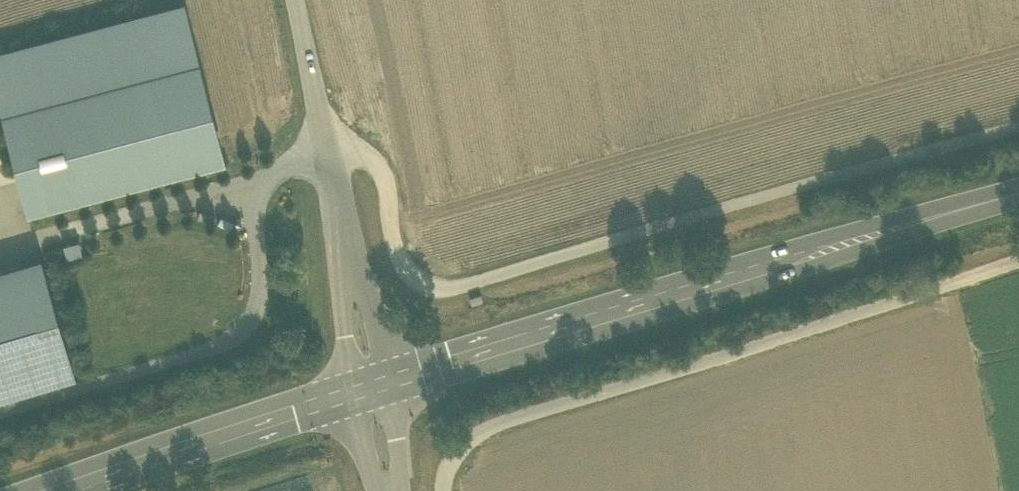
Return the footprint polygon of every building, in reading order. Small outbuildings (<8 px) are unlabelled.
[(3,112),(199,62),(183,3),(0,51),(0,103),(3,112)] [(224,159),(199,62),(3,112),(28,210),(224,159)] [(75,374),(41,258),(0,269),(0,396),(75,374)]
